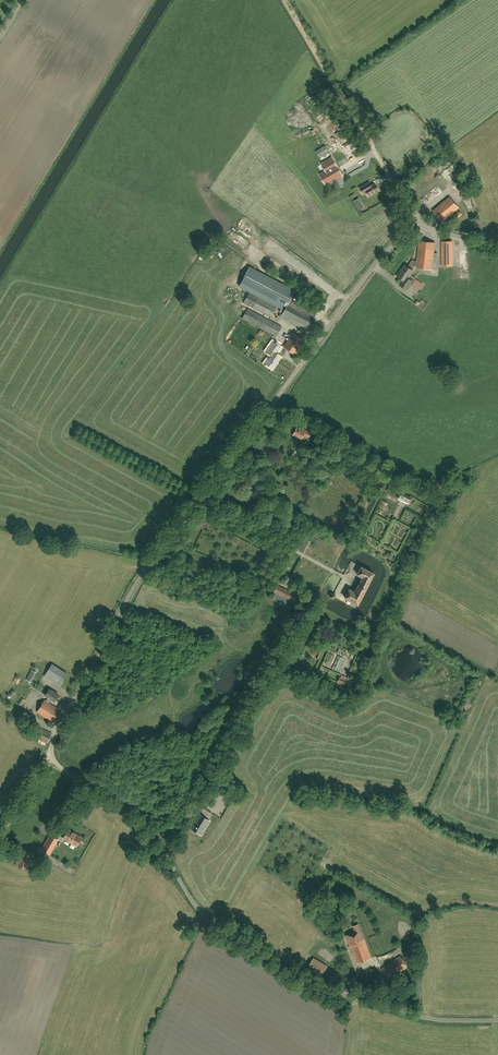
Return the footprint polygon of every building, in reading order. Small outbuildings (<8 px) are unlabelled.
[(356,148),(357,147),(353,140),(344,145),(348,152),(350,151),(349,150),(355,147),(356,148)] [(325,146),(316,151),(319,157),(328,151),(325,146)] [(330,157),(331,157),(323,162),(321,162),(326,170),(320,173),(327,185),(328,184),(333,181),(334,181),(337,179),(343,175),(341,171),(339,168),(332,156),(330,157)] [(345,157),(337,161),(343,174),(358,167),(354,159),(347,162),(345,157)] [(375,183),(371,186),(369,182),(360,187),(363,193),(367,192),(369,196),(379,190),(375,183)] [(348,187),(334,196),(337,202),(352,193),(348,187)] [(450,196),(432,211),(442,222),(459,208),(450,196)] [(352,200),(358,210),(363,208),(357,198),(352,200)] [(405,265),(397,276),(403,280),(400,284),(407,290),(415,278),(410,275),(413,270),(412,269),(415,265),(416,266),(416,267),(432,269),(433,258),(437,258),(438,253),(434,252),(435,242),(419,240),(417,261),(412,260),(408,267),(405,265)] [(442,241),(442,266),(452,266),(452,241),(442,241)] [(183,290),(189,294),(203,270),(196,266),(183,290)] [(279,316),(305,330),(315,312),(315,311),(290,298),(294,290),(249,267),(239,286),(281,308),(280,311),(281,312),(279,316)] [(424,284),(416,279),(411,285),(419,290),(424,284)] [(277,306),(249,292),(244,302),(271,316),(277,306)] [(247,308),(242,318),(275,335),(274,337),(276,338),(282,327),(247,308)] [(295,354),(305,341),(293,333),(283,346),(295,354)] [(273,352),(275,354),(280,347),(273,342),(266,351),(271,354),(273,352)] [(280,357),(275,354),(273,352),(271,354),(265,363),(272,368),(280,357)] [(297,427),(293,435),(301,439),(303,435),(308,437),(310,432),(301,428),(301,429),(297,427)] [(412,499),(400,492),(398,497),(398,499),(408,504),(410,504),(412,499)] [(345,597),(358,604),(374,574),(361,567),(357,575),(362,577),(354,591),(349,589),(345,597)] [(274,592),(293,601),(296,594),(277,585),(274,592)] [(343,658),(338,656),(332,668),(338,671),(343,658)] [(67,673),(52,664),(44,676),(59,686),(67,673)] [(37,673),(31,669),(26,679),(32,682),(37,673)] [(346,677),(342,675),(341,678),(339,677),(337,682),(343,684),(346,677)] [(37,712),(52,722),(60,710),(50,703),(52,699),(55,701),(59,695),(49,689),(45,695),(48,697),(46,701),(45,700),(37,712)] [(30,728),(32,725),(25,721),(21,729),(30,733),(29,735),(36,738),(37,738),(47,743),(52,733),(41,728),(39,733),(30,728)] [(190,828),(201,835),(210,820),(199,814),(190,828)] [(68,830),(63,838),(76,846),(81,837),(68,830)] [(58,840),(50,835),(42,849),(50,854),(58,840)] [(22,849),(15,865),(28,870),(35,854),(22,849)] [(326,923),(331,926),(336,920),(330,917),(326,923)] [(372,958),(359,923),(353,925),(355,931),(346,936),(350,946),(351,946),(358,963),(372,958)] [(400,956),(381,968),(389,980),(408,967),(400,956)] [(306,966),(321,974),(326,965),(311,957),(306,966)]
